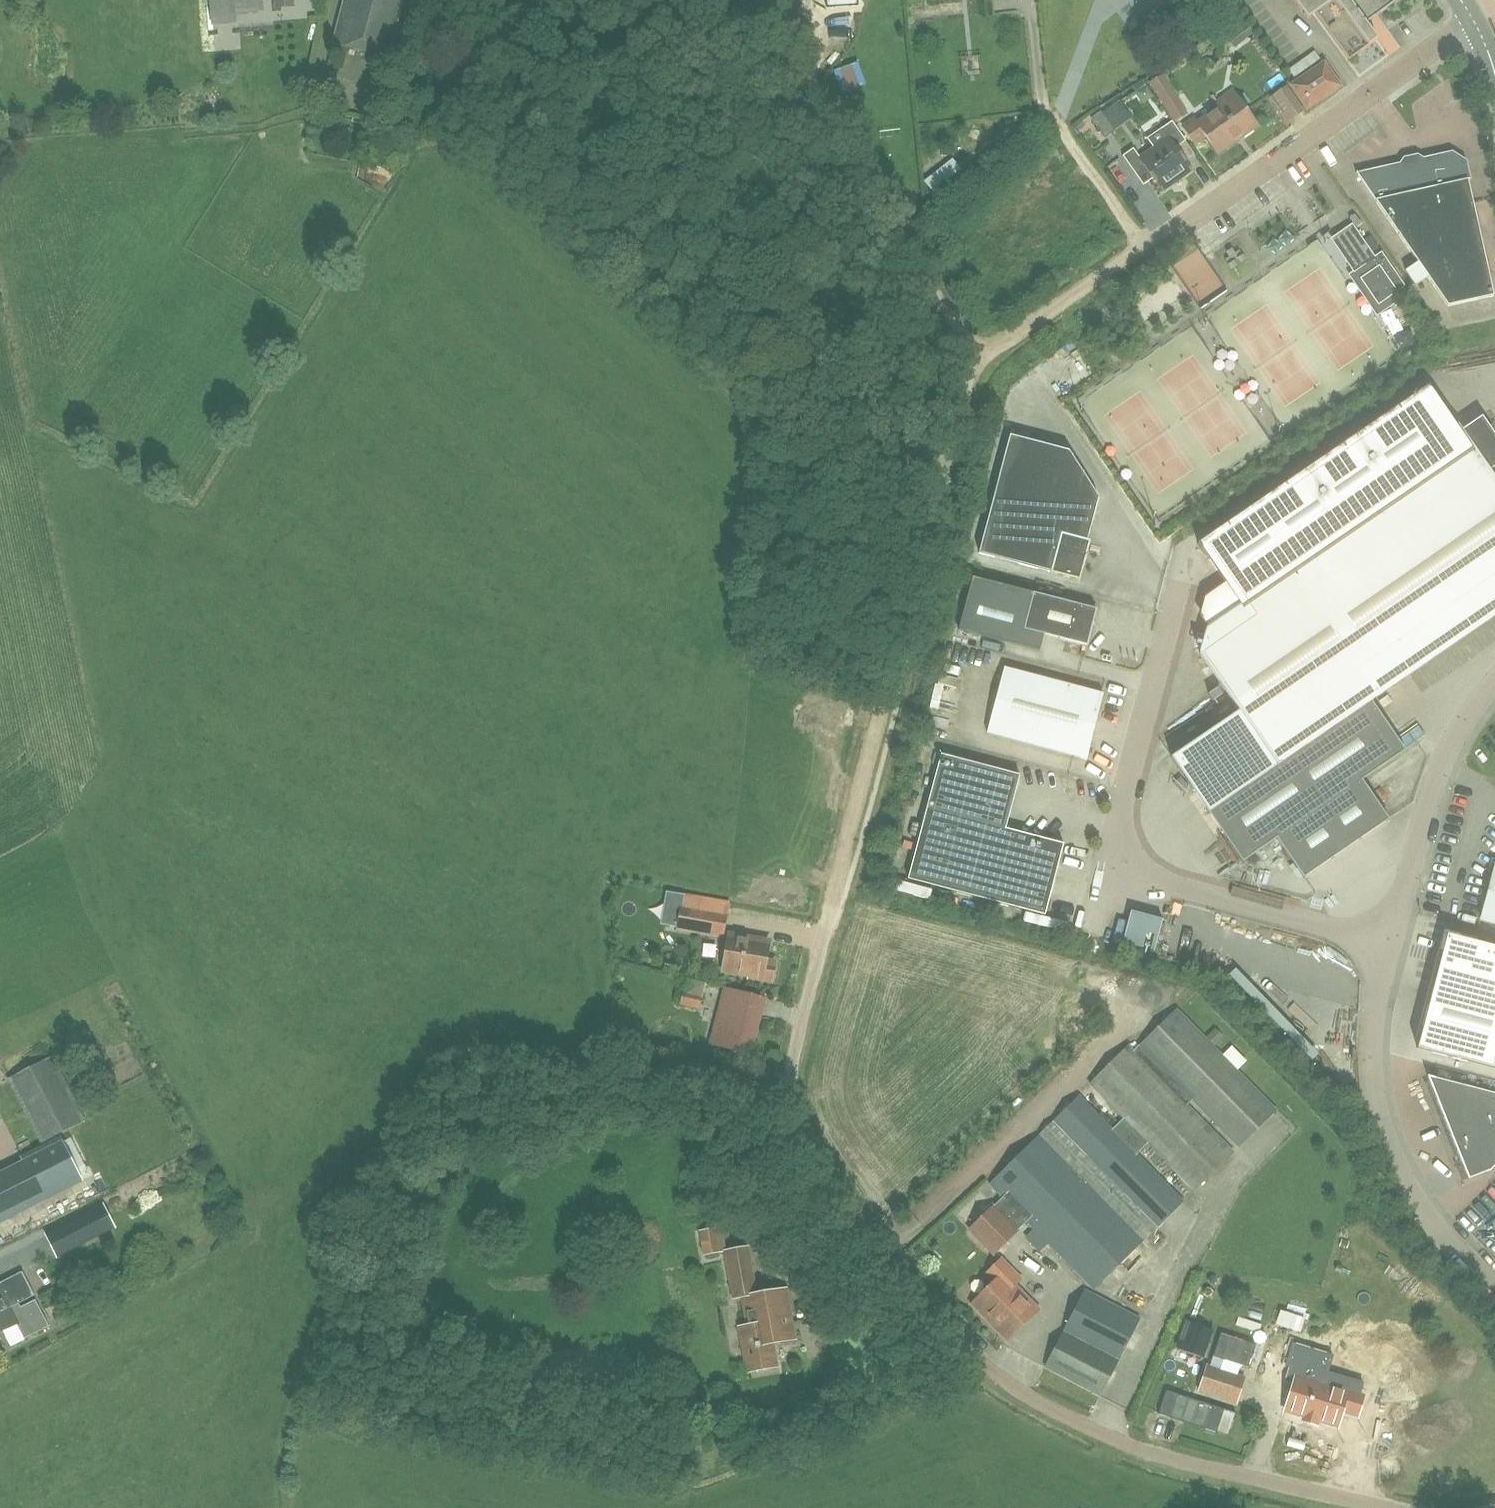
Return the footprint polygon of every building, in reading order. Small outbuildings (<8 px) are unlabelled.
[(215,26),(240,24),(239,12),(264,10),(263,0),(213,0),(215,26)] [(275,8),(296,7),(295,0),(274,0),(275,8)] [(334,43),(389,57),(404,0),(345,0),(334,43)] [(1315,13),(1349,60),(1378,39),(1366,24),(1398,1),(1397,0),(1294,0),(1307,19),(1315,13)] [(1308,107),(1340,85),(1325,63),(1293,85),(1308,107)] [(1185,114),(1162,76),(1151,82),(1175,121),(1185,114)] [(1217,111),(1237,139),(1257,125),(1233,90),(1212,105),(1217,111)] [(1217,111),(1199,124),(1195,118),(1184,126),(1195,142),(1206,134),(1219,152),(1237,139),(1217,111)] [(1104,137),(1114,130),(1101,112),(1092,118),(1104,137)] [(1147,138),(1155,150),(1177,181),(1192,171),(1187,162),(1177,148),(1186,141),(1173,121),(1162,128),(1147,138)] [(1162,191),(1177,181),(1155,150),(1141,159),(1134,148),(1123,155),(1143,185),(1153,178),(1162,191)] [(1387,217),(1474,205),(1468,180),(1471,179),(1471,178),(1468,179),(1468,177),(1467,177),(1464,162),(1452,155),(1422,161),(1419,159),(1416,162),(1409,164),(1405,162),(1403,165),(1364,174),(1364,173),(1359,174),(1358,172),(1356,173),(1387,217)] [(1494,296),(1474,205),(1387,217),(1418,262),(1406,271),(1416,285),(1428,277),(1448,306),(1494,296)] [(1379,305),(1392,296),(1406,286),(1382,251),(1375,256),(1353,224),(1333,238),(1379,305)] [(1197,299),(1225,287),(1208,250),(1181,262),(1197,299)] [(1396,341),(1408,334),(1393,310),(1381,318),(1396,341)] [(1196,542),(1241,606),(1208,628),(1200,653),(1240,711),(1171,757),(1243,861),(1277,838),(1304,878),(1389,820),(1362,780),(1405,751),(1371,701),(1494,616),(1494,478),(1473,447),(1429,383),(1196,542)] [(1090,540),(1089,540),(1088,540),(1099,497),(1069,450),(1010,435),(979,553),(1051,572),(1051,573),(1079,580),(1080,581),(1090,540)] [(959,630),(1016,645),(1020,628),(1087,646),(1097,609),(1075,603),(973,577),(959,630)] [(1104,693),(1031,674),(1005,667),(987,733),(1086,759),(1104,693)] [(941,754),(908,879),(1045,916),(1064,845),(1006,829),(1020,775),(941,754)] [(1480,919),(1494,923),(1494,863),(1480,919)] [(682,904),(678,925),(724,934),(728,913),(682,904)] [(1161,914),(1131,907),(1124,938),(1154,945),(1161,914)] [(1462,935),(1444,930),(1439,951),(1443,952),(1436,977),(1417,1049),(1494,1070),(1494,948),(1485,945),(1461,939),(1462,935)] [(770,939),(730,932),(723,969),(748,974),(748,976),(771,980),(775,960),(766,958),(770,939)] [(766,997),(751,993),(726,987),(712,1043),(751,1053),(761,1016),(766,997)] [(699,1009),(702,998),(682,994),(679,1005),(699,1009)] [(1003,1197),(1027,1221),(1094,1289),(1183,1201),(1137,1154),(1148,1143),(1195,1190),(1233,1152),(1186,1105),(1192,1099),(1239,1147),(1276,1110),(1177,1009),(1134,1051),(1128,1046),(1090,1084),(1124,1117),(1113,1129),(1079,1095),(1053,1121),(1039,1135),(990,1183),(1003,1197)] [(49,1128),(46,1121),(58,1116),(55,1109),(67,1104),(52,1071),(19,1086),(39,1132),(49,1128)] [(1427,1076),(1468,1179),(1490,1171),(1494,1166),(1494,1094),(1427,1076)] [(23,1161),(26,1167),(0,1180),(0,1218),(78,1178),(60,1143),(23,1161)] [(1027,1221),(1003,1197),(994,1205),(990,1201),(964,1226),(991,1256),(1027,1221)] [(46,1234),(58,1257),(115,1227),(103,1205),(46,1234)] [(704,1255),(720,1252),(716,1228),(700,1231),(704,1255)] [(756,1293),(754,1280),(748,1246),(725,1251),(733,1297),(742,1295),(756,1293)] [(971,1305),(983,1317),(1016,1285),(1022,1279),(1002,1258),(986,1273),(994,1282),(971,1305)] [(2,1330),(10,1346),(48,1326),(34,1300),(20,1307),(18,1303),(34,1295),(22,1271),(1,1282),(2,1285),(0,1286),(0,1332),(2,1330)] [(1016,1285),(983,1317),(1007,1341),(1040,1309),(1016,1285)] [(756,1293),(742,1295),(750,1345),(742,1346),(746,1371),(772,1366),(768,1343),(796,1338),(787,1288),(756,1293)] [(1140,1318),(1085,1290),(1045,1367),(1100,1395),(1140,1318)] [(1201,1358),(1210,1333),(1187,1325),(1178,1350),(1201,1358)] [(1342,1411),(1357,1416),(1363,1397),(1358,1396),(1362,1383),(1327,1372),(1332,1356),(1292,1343),(1285,1366),(1289,1367),(1291,1368),(1289,1373),(1287,1373),(1284,1381),(1292,1384),(1284,1410),(1304,1416),(1317,1420),(1337,1426),(1342,1411)] [(1237,1404),(1245,1376),(1207,1364),(1198,1391),(1237,1404)]
